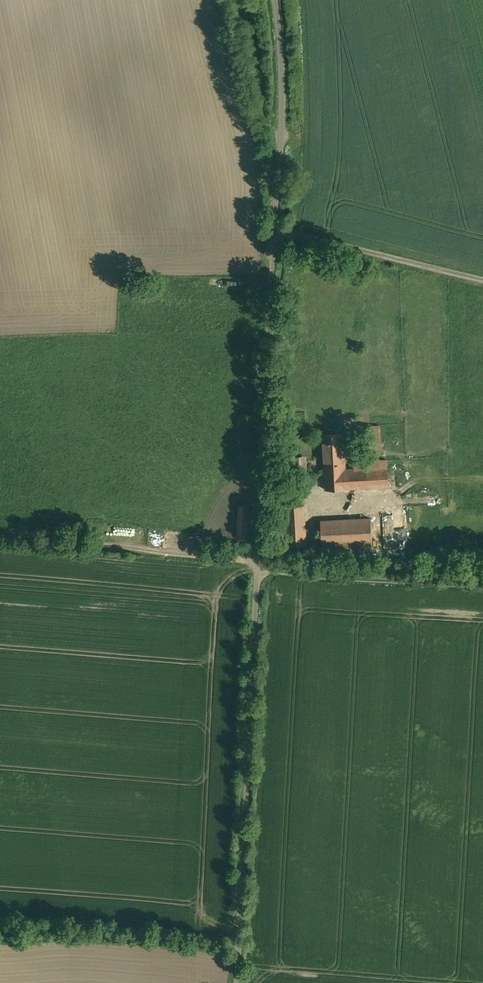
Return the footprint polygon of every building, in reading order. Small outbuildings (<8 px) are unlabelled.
[(343,432),(323,434),(325,469),(345,468),(343,432)] [(388,459),(354,461),(355,468),(345,468),(325,469),(326,489),(327,489),(389,486),(388,459)] [(307,463),(295,464),(295,474),(307,473),(307,463)] [(304,505),(286,506),(289,554),(307,553),(304,505)] [(371,518),(321,521),(323,555),(373,553),(371,518)] [(444,554),(432,553),(432,562),(444,563),(444,554)]
